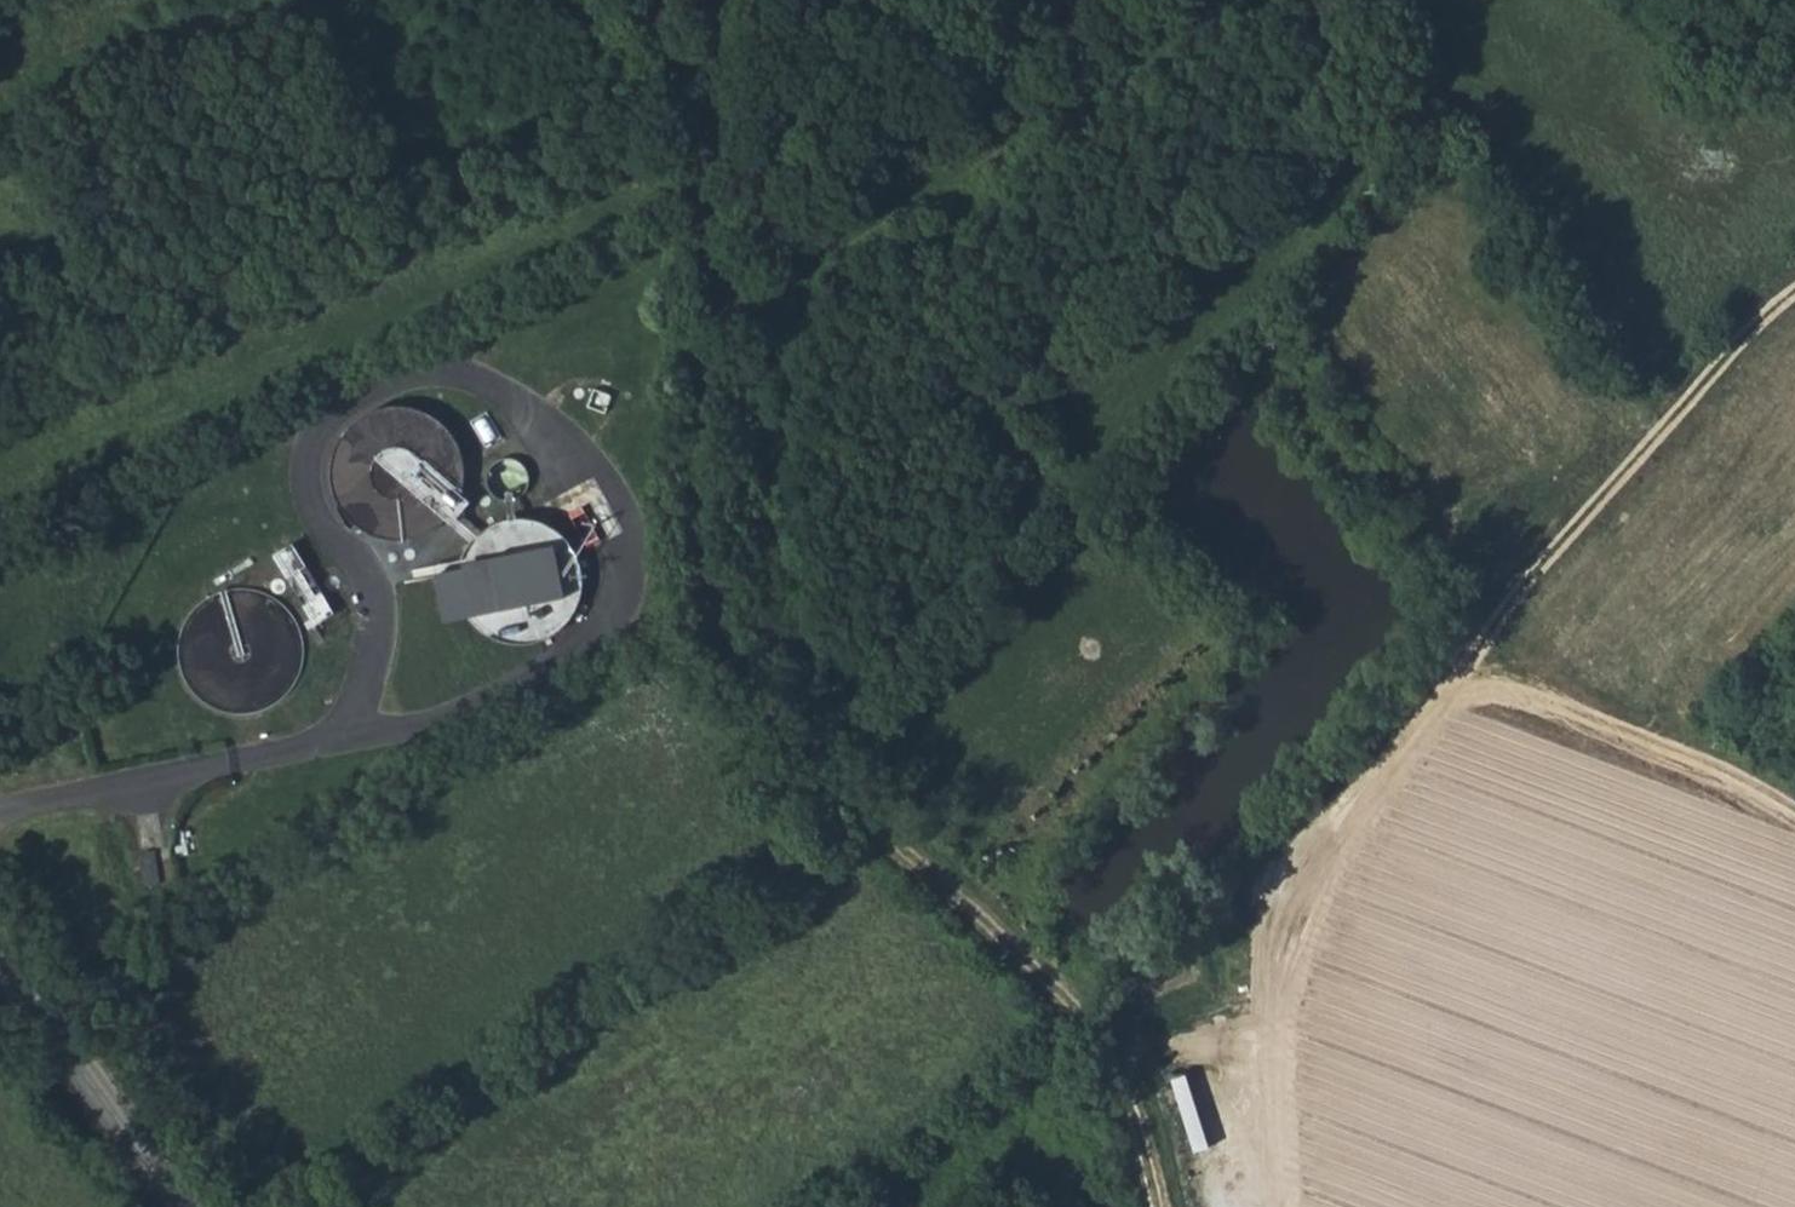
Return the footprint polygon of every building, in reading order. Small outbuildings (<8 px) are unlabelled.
[(376,550),(452,515),(453,517),(473,508),(456,472),(467,467),(434,396),(328,445),(376,550)] [(441,622),(561,594),(549,544),(428,569),(441,622)]
